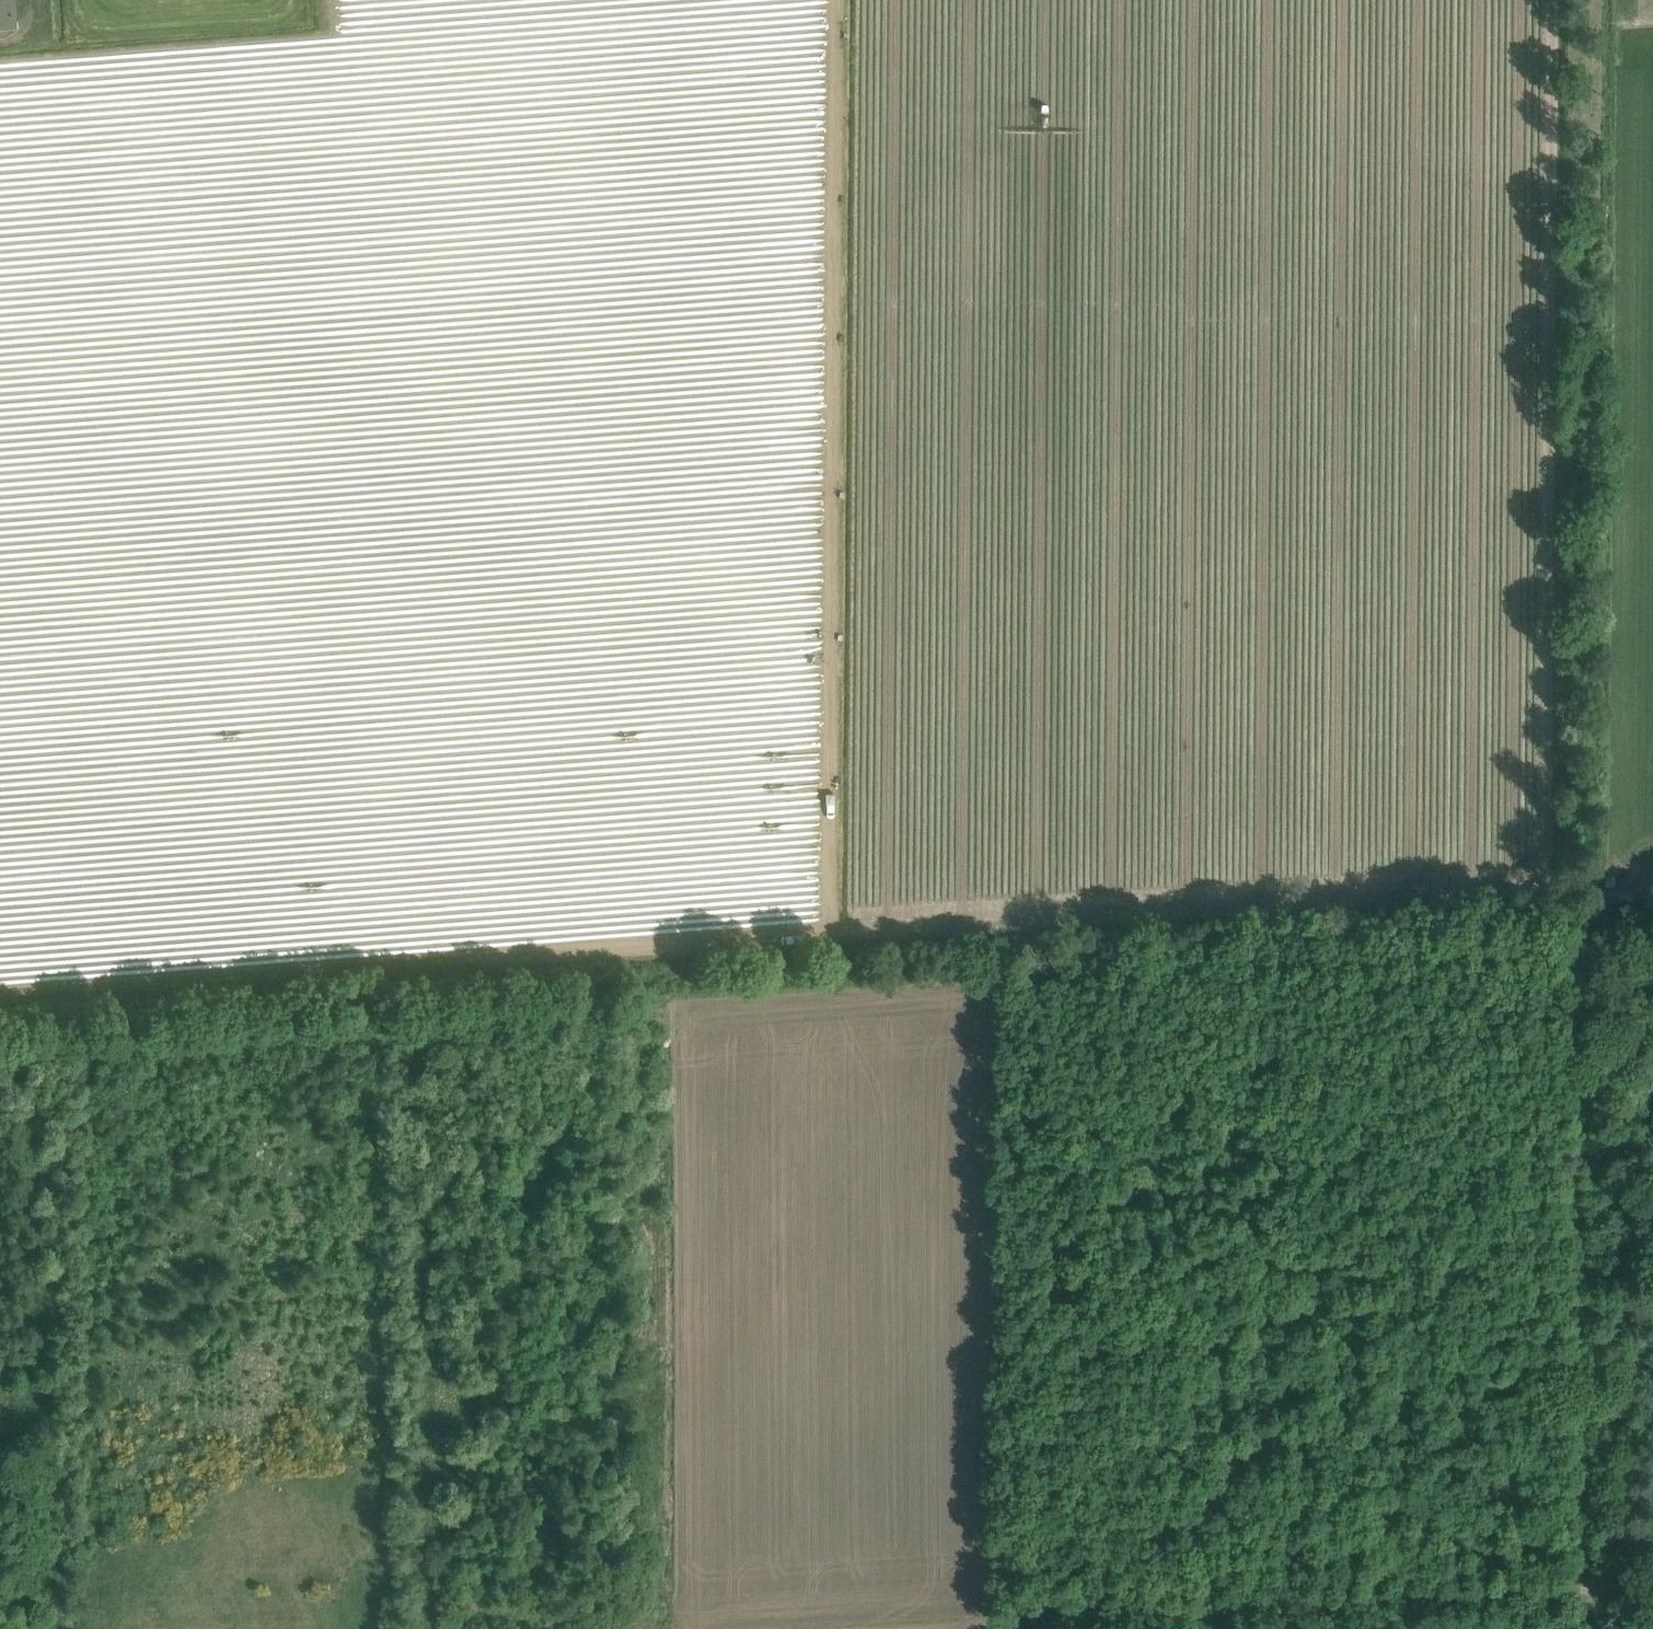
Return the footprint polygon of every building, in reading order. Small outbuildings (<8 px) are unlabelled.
[(17,30),(15,0),(0,0),(0,31),(17,30)]
